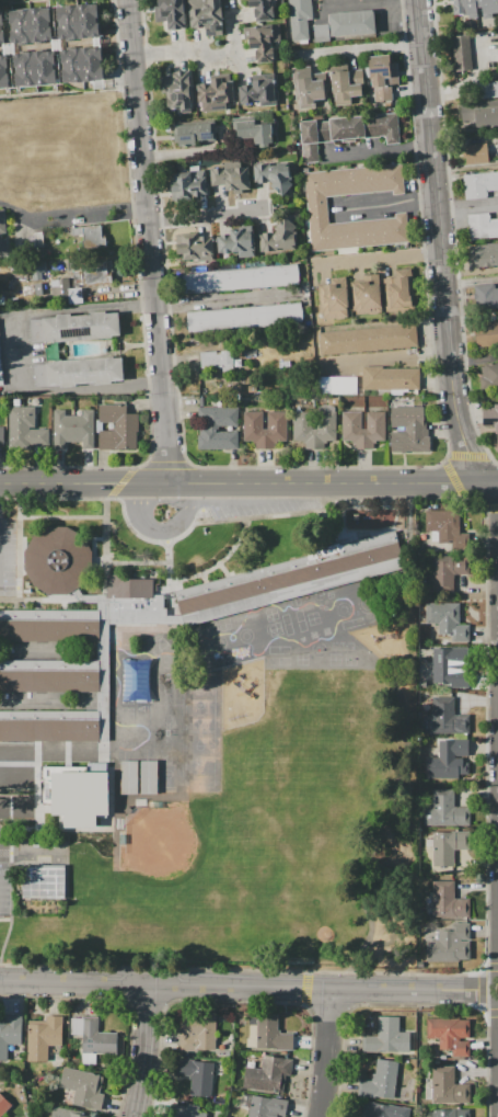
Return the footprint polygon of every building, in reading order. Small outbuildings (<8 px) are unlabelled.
[(158,5),(157,0),(184,0),(186,27),(169,29),(167,20),(155,21),(154,7),(158,5)] [(192,27),(189,0),(220,0),(223,34),(206,36),(205,26),(192,27)] [(250,8),(249,0),(277,0),(271,1),(274,21),(256,22),(255,8),(250,8)] [(290,42),(286,0),(311,0),(313,19),(308,20),(310,39),(290,42)] [(454,20),(452,0),(497,0),(497,16),(454,20)] [(97,4),(100,36),(57,39),(55,7),(97,4)] [(50,8),(53,41),(10,43),(8,11),(50,8)] [(329,13),(374,9),(377,32),(332,36),(329,13)] [(243,26),(279,23),(280,42),(271,43),(274,62),(257,64),(255,48),(248,49),(247,39),(244,39),(243,26)] [(312,24),(328,23),(331,42),(314,43),(312,24)] [(488,72),(460,75),(455,30),(485,27),(488,72)] [(103,47),(105,80),(62,82),(61,50),(103,47)] [(56,50),(57,84),(13,87),(12,54),(56,50)] [(10,87),(0,87),(0,54),(8,54),(10,87)] [(369,64),(397,60),(402,101),(373,104),(369,64)] [(329,65),(347,64),(348,71),(360,70),(363,105),(334,107),(329,65)] [(291,68),(311,67),(312,79),(324,78),(326,99),(315,100),(316,110),(296,112),(291,68)] [(188,70),(193,112),(175,114),(175,110),(167,111),(165,93),(162,93),(161,76),(172,75),(171,72),(188,70)] [(275,75),(277,105),(259,106),(259,103),(241,104),(240,86),(253,84),(252,76),(275,75)] [(196,84),(211,83),(211,79),(223,78),(223,82),(233,81),(235,104),(229,104),(229,110),(204,112),(202,106),(198,106),(196,84)] [(473,83),(497,81),(497,98),(474,100),(473,83)] [(463,102),(497,100),(497,125),(473,127),(473,121),(464,121),(463,102)] [(299,121),(396,112),(399,145),(386,146),(385,135),(301,144),(299,121)] [(233,118),(274,115),(276,143),(256,145),(255,139),(235,140),(233,118)] [(175,124),(216,119),(218,145),(177,148),(175,124)] [(487,162),(486,142),(463,144),(465,164),(487,162)] [(255,166),(290,163),(292,191),(257,193),(255,166)] [(408,242),(311,250),(305,172),(403,166),(405,195),(393,196),(393,192),(327,196),(329,224),(406,218),(408,242)] [(210,170),(251,168),(252,192),(211,195),(210,170)] [(175,173),(205,171),(207,197),(176,200),(175,173)] [(461,174),(497,171),(497,190),(486,191),(487,198),(463,201),(461,174)] [(490,219),(497,219),(497,237),(470,239),(467,215),(489,213),(489,215),(490,215),(490,219)] [(262,252),(259,221),(296,218),(298,249),(262,252)] [(256,257),(239,258),(239,253),(218,254),(216,235),(231,233),(231,229),(242,228),(242,226),(254,225),(256,257)] [(101,226),(104,248),(74,251),(72,229),(101,226)] [(215,260),(198,261),(198,259),(183,260),(182,253),(177,254),(176,236),(181,235),(181,232),(198,231),(199,236),(212,235),(215,260)] [(470,246),(497,244),(497,265),(472,267),(470,246)] [(82,262),(82,284),(111,283),(111,261),(82,262)] [(299,286),(184,293),(183,271),(298,264),(299,286)] [(383,278),(406,276),(406,270),(412,269),(414,306),(403,307),(404,311),(385,312),(383,278)] [(350,282),(357,282),(357,285),(358,285),(358,283),(368,282),(367,275),(379,274),(381,312),(356,314),(356,311),(352,311),(350,282)] [(346,277),(349,319),(321,320),(319,284),(331,283),(331,278),(346,277)] [(69,297),(51,298),(50,280),(68,278),(68,288),(69,297)] [(496,287),(497,287),(497,308),(479,309),(478,285),(496,283),(496,287)] [(68,288),(82,287),(82,304),(69,305),(69,297),(68,288)] [(186,311),(299,303),(301,324),(188,333),(186,311)] [(120,337),(54,342),(53,340),(32,342),(31,320),(57,318),(57,316),(71,314),(71,317),(91,315),(91,312),(106,311),(106,314),(118,312),(120,337)] [(475,322),(497,321),(497,345),(477,346),(475,322)] [(418,346),(321,356),(319,333),(416,323),(418,346)] [(199,352),(233,351),(234,369),(199,371),(199,352)] [(34,365),(55,363),(55,361),(114,355),(114,358),(123,357),(124,379),(112,380),(112,383),(94,385),(93,383),(76,384),(77,386),(60,387),(60,385),(35,387),(34,365)] [(480,365),(497,364),(497,393),(483,394),(480,365)] [(361,366),(421,367),(420,392),(361,391),(361,366)] [(356,377),(356,396),(316,395),(317,376),(356,377)] [(483,403),(497,403),(497,425),(483,425),(483,403)] [(137,414),(137,449),(99,449),(99,431),(116,431),(116,422),(99,422),(99,404),(126,404),(126,414),(137,414)] [(8,406),(35,406),(35,429),(49,429),(49,445),(28,446),(28,449),(8,449),(8,406)] [(391,408),(427,407),(428,452),(391,453),(390,432),(406,432),(406,428),(391,429),(391,408)] [(238,449),(198,451),(197,409),(235,408),(235,425),(216,425),(216,433),(238,432),(238,449)] [(243,411),(262,411),(263,430),(268,430),(267,411),(287,410),(288,442),(276,442),(276,449),(255,449),(255,442),(244,443),(243,411)] [(93,411),(94,447),(82,447),(82,443),(66,443),(66,447),(53,448),(53,411),(93,411)] [(293,412),(308,411),(308,429),(317,428),(317,412),(334,412),(335,441),(324,442),(325,447),(304,448),(304,442),(294,442),(293,412)] [(343,412),(361,411),(361,430),(367,430),(367,411),(384,411),(385,442),(374,442),(374,449),(354,451),(354,442),(348,443),(348,437),(344,437),(343,412)] [(439,544),(439,531),(426,531),(426,511),(460,511),(460,544),(439,544)] [(23,570),(32,585),(47,594),(67,594),(82,584),(91,569),(91,550),(81,535),(67,526),(47,526),(33,536),(23,550),(23,570)] [(177,601),(397,543),(404,567),(371,575),(193,624),(184,626),(177,601)] [(453,593),(432,593),(432,556),(467,556),(466,573),(453,573),(453,593)] [(107,597),(107,574),(121,574),(121,579),(153,579),(153,599),(107,597)] [(425,603),(459,603),(459,624),(455,624),(455,625),(468,625),(468,641),(451,641),(451,636),(438,636),(438,624),(425,624),(425,603)] [(97,642),(0,642),(0,619),(97,619),(97,642)] [(431,649),(464,648),(464,665),(453,665),(453,684),(432,684),(431,649)] [(121,658),(120,699),(149,700),(150,659),(121,658)] [(99,692),(0,692),(0,669),(99,669),(99,692)] [(424,734),(422,716),(432,716),(432,698),(454,697),(454,715),(468,715),(468,733),(424,734)] [(100,742),(0,742),(0,718),(100,718),(100,742)] [(427,779),(426,760),(439,760),(439,748),(453,746),(452,741),(467,741),(468,755),(454,756),(454,759),(463,759),(463,763),(467,763),(468,774),(461,774),(461,779),(427,779)] [(119,760),(119,793),(137,793),(137,760),(119,760)] [(139,760),(139,793),(157,793),(157,760),(139,760)] [(158,760),(158,793),(175,793),(175,760),(158,760)] [(39,765),(39,803),(50,803),(50,814),(63,814),(63,827),(93,827),(93,813),(106,813),(107,772),(104,772),(104,763),(86,763),(86,766),(71,765),(71,762),(62,762),(62,765),(39,765)] [(470,827),(424,828),(424,809),(432,808),(431,790),(453,789),(454,808),(468,808),(470,827)] [(454,866),(433,866),(432,833),(468,832),(468,848),(453,850),(454,866)] [(23,865),(63,865),(63,899),(23,899),(23,865)] [(470,917),(432,919),(431,882),(453,881),(453,900),(470,900),(470,917)] [(426,962),(426,942),(439,942),(438,931),(452,931),(452,924),(470,923),(470,941),(462,941),(462,943),(470,943),(470,961),(426,962)] [(217,1012),(215,1052),(178,1050),(181,1010),(217,1012)] [(251,1049),(252,1023),(256,1024),(256,1011),(277,1011),(277,1030),(280,1030),(280,1034),(293,1035),(293,1050),(251,1049)] [(7,1061),(0,1061),(0,1024),(4,1024),(4,1014),(24,1015),(23,1045),(8,1045),(7,1061)] [(62,1015),(61,1046),(49,1046),(48,1061),(27,1060),(28,1021),(45,1021),(46,1015),(62,1015)] [(70,1016),(99,1018),(99,1031),(119,1033),(118,1055),(82,1053),(82,1034),(70,1034),(70,1016)] [(362,1055),(362,1034),(377,1034),(377,1017),(398,1017),(398,1034),(410,1034),(410,1055),(362,1055)] [(427,1017),(471,1017),(471,1038),(460,1038),(460,1042),(470,1042),(470,1057),(452,1057),(452,1050),(439,1050),(439,1038),(427,1038),(427,1017)] [(243,1088),(246,1067),(260,1069),(263,1056),(293,1060),(291,1074),(286,1074),(283,1095),(243,1088)] [(212,1061),(211,1101),(189,1101),(190,1075),(178,1075),(179,1058),(193,1059),(193,1061),(212,1061)] [(358,1096),(360,1080),(373,1082),(377,1059),(401,1062),(394,1103),(358,1096)] [(63,1067),(103,1075),(100,1093),(107,1095),(104,1112),(71,1104),(71,1102),(66,1099),(65,1104),(56,1102),(63,1067)] [(432,1104),(432,1067),(454,1067),(454,1085),(476,1085),(476,1104),(432,1104)] [(12,1106),(1,1116),(0,1116),(0,1093),(12,1106)] [(288,1099),(285,1116),(248,1116),(252,1094),(288,1099)] [(408,1108),(406,1116),(360,1116),(364,1101),(408,1108)] [(209,1114),(208,1116),(168,1116),(172,1103),(187,1107),(188,1104),(200,1107),(199,1110),(209,1114)] [(53,1107),(93,1116),(50,1116),(53,1107)] [(430,1109),(431,1116),(469,1116),(469,1108),(430,1109)]
